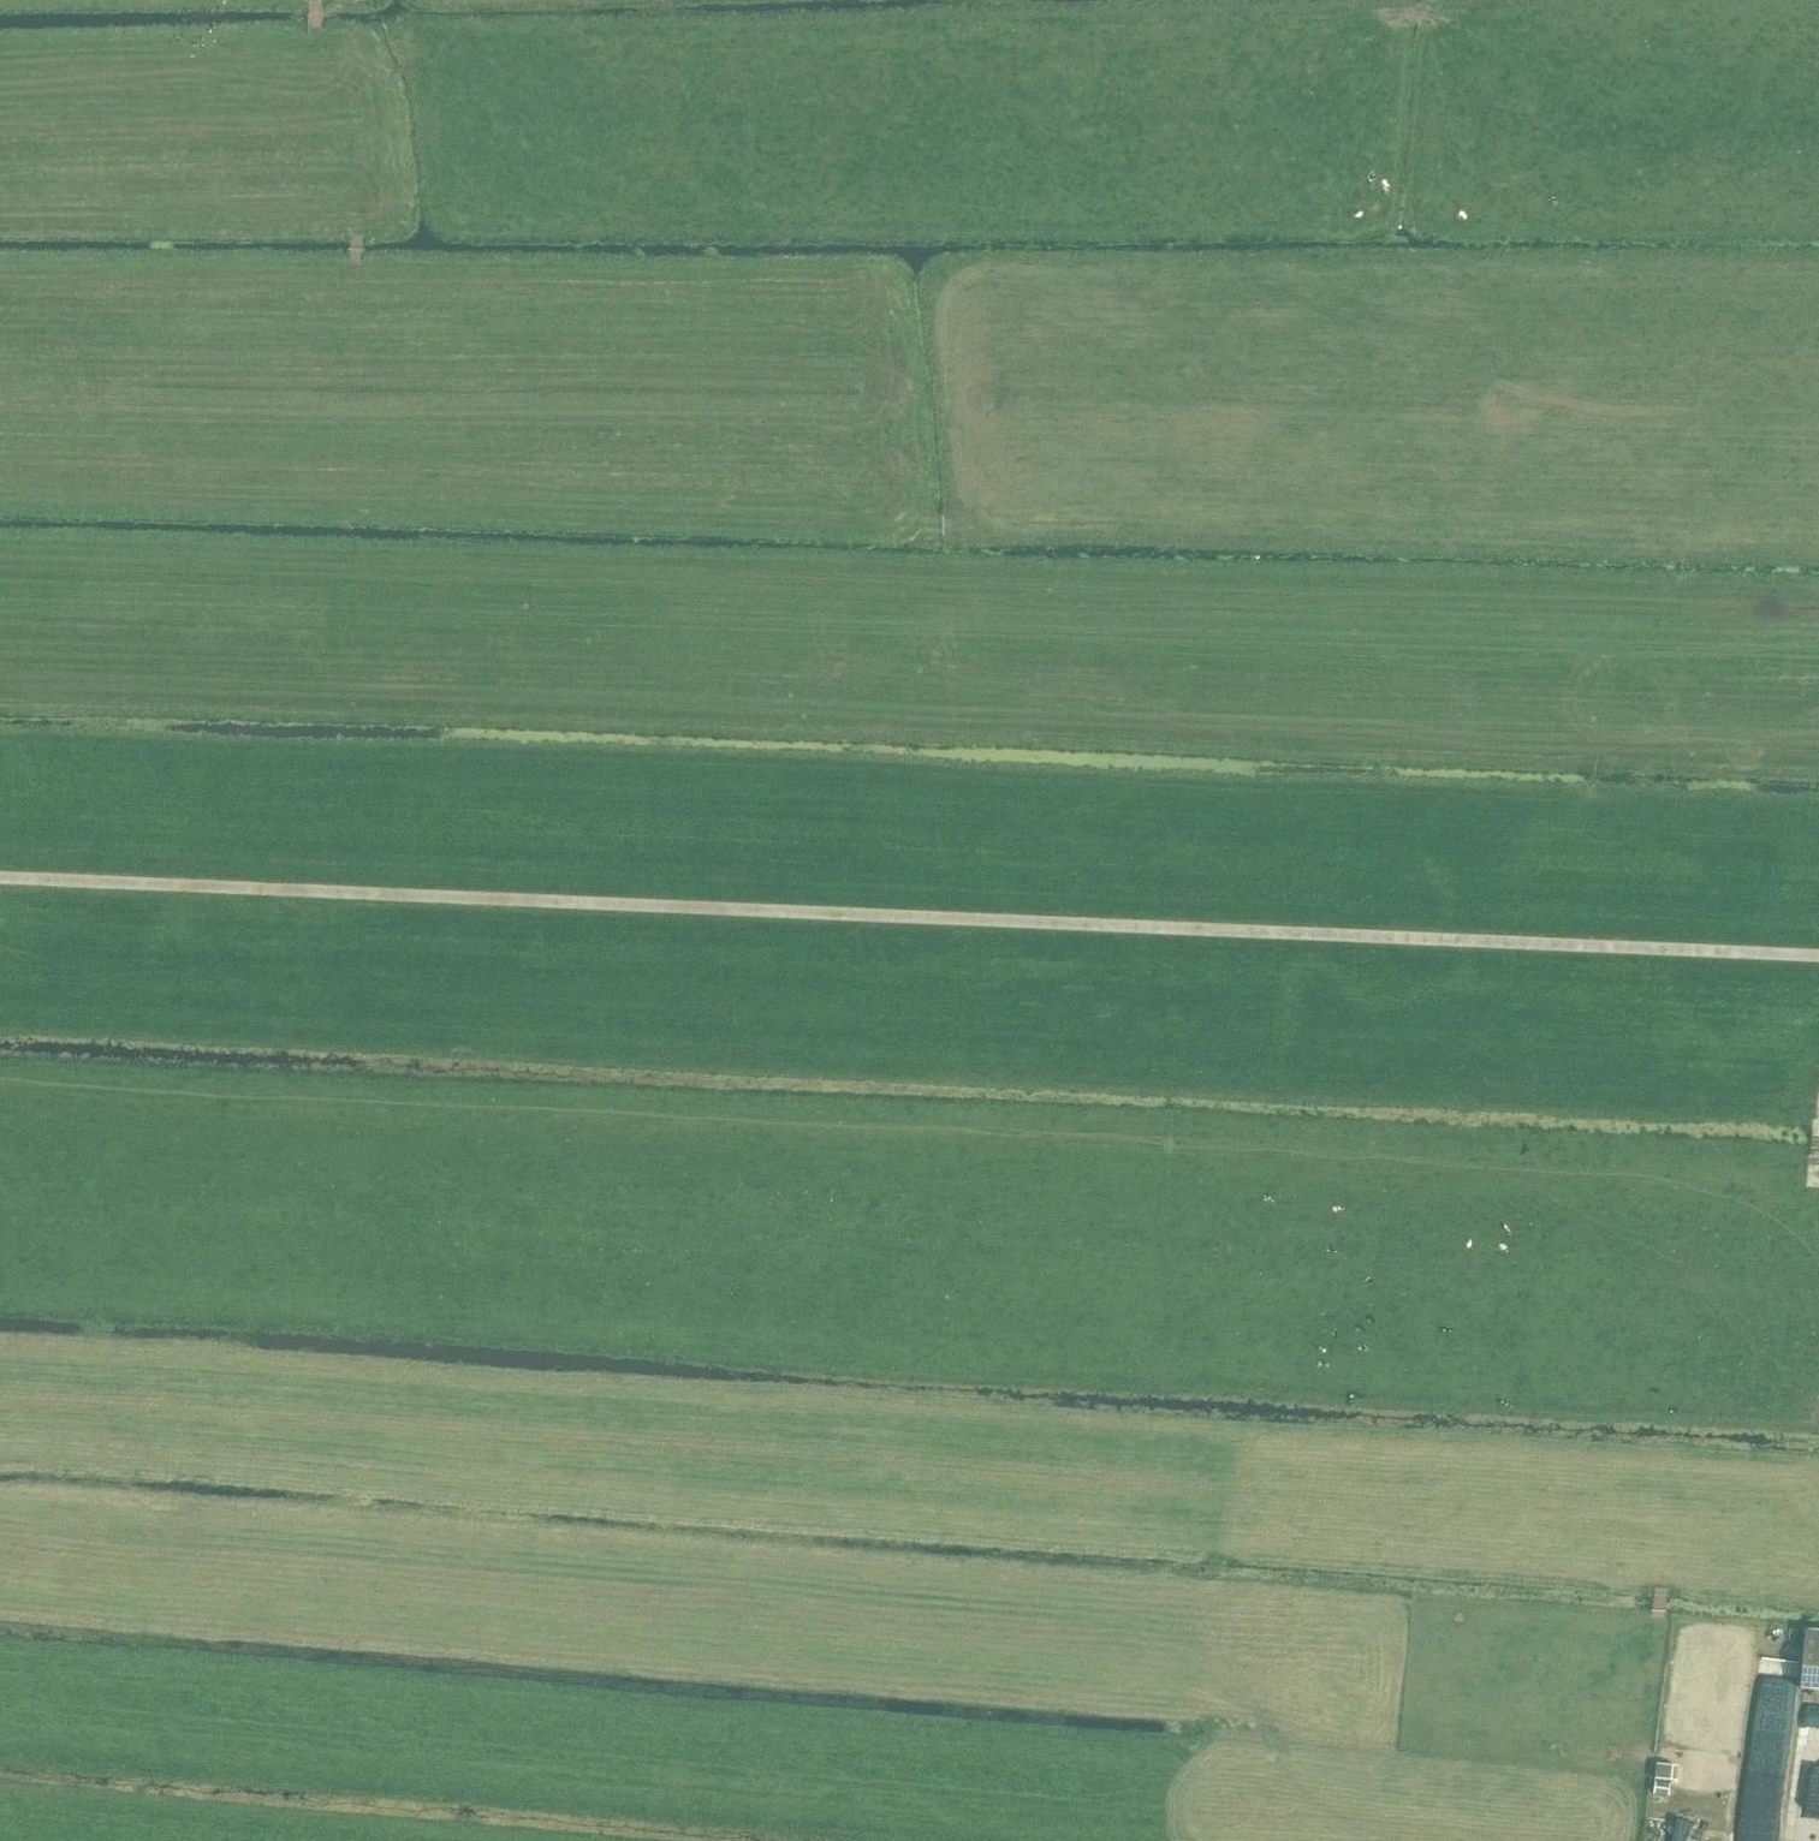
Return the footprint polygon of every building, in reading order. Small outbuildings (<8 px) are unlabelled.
[(1804,1633),(1799,1692),(1818,1694),(1818,1634),(1804,1633)]
